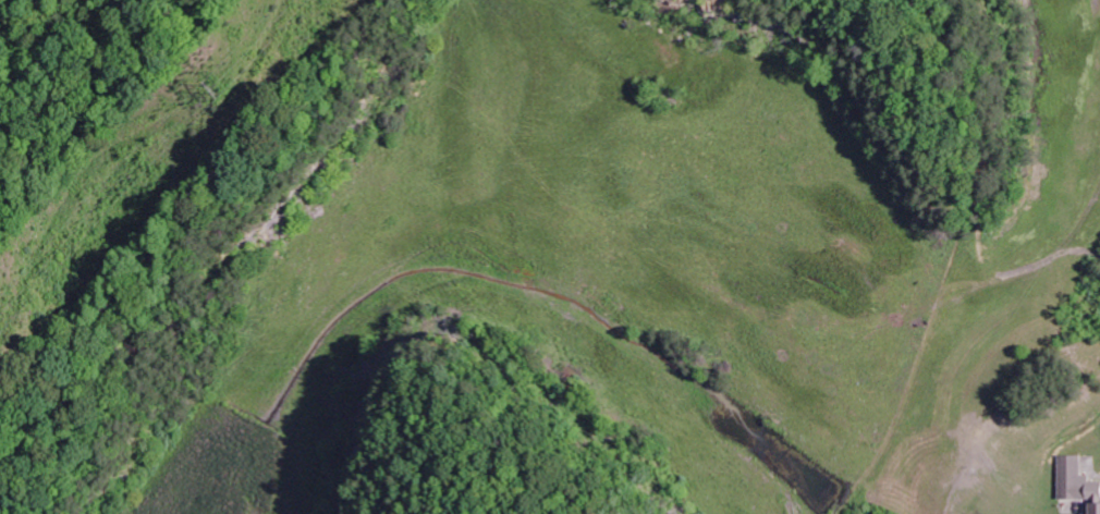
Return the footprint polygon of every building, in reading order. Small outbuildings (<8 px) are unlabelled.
[(1084,503),(1084,513),(1099,513),(1099,480),(1094,480),(1094,475),(1085,475),(1085,456),(1063,456),(1063,503),(1084,503)]
